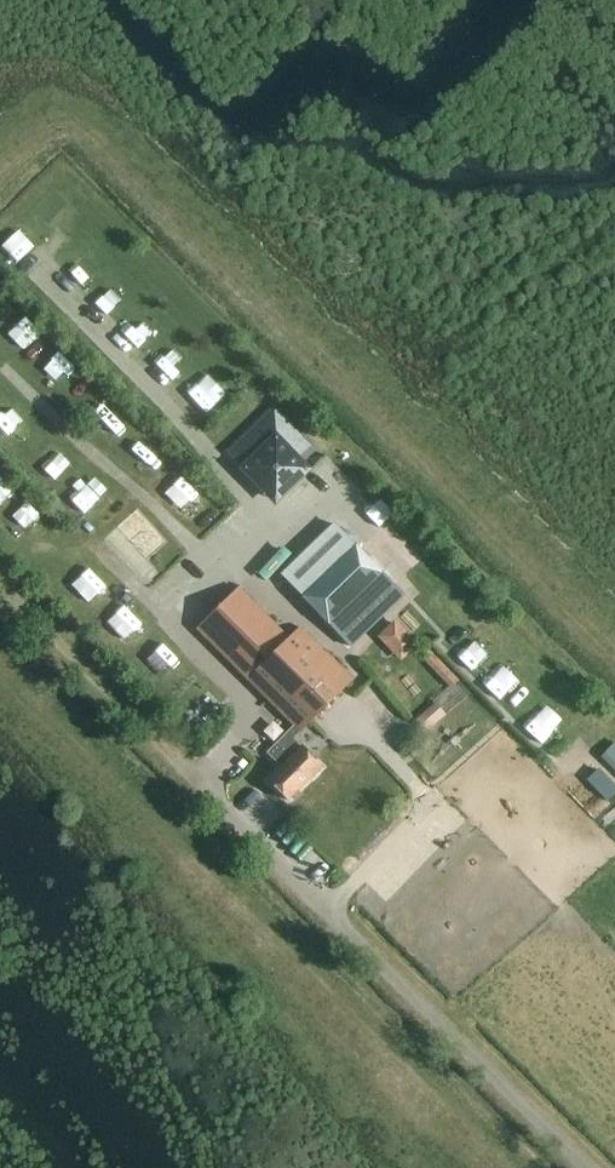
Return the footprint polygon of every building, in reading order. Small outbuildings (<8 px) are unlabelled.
[(18,233),(0,236),(0,260),(22,256),(18,233)] [(134,362),(149,348),(134,332),(119,345),(134,362)] [(53,386),(67,405),(83,393),(69,374),(53,386)] [(11,413),(0,406),(0,430),(11,413)] [(280,493),(306,469),(285,447),(297,435),(273,411),(229,453),(261,486),(268,480),(280,493)] [(282,576),(303,598),(348,644),(400,593),(334,526),(282,576)] [(143,528),(128,544),(142,558),(158,543),(143,528)] [(290,637),(238,587),(196,630),(294,725),(266,754),(281,769),(269,782),(289,801),(322,767),(292,739),(351,678),(299,628),(290,637)] [(122,617),(110,628),(124,644),(137,633),(122,617)] [(389,624),(380,632),(403,657),(416,644),(410,637),(405,641),(389,624)] [(428,665),(421,675),(440,689),(447,680),(428,665)] [(432,725),(445,714),(436,704),(423,716),(432,725)] [(614,764),(614,741),(604,752),(614,764)]
